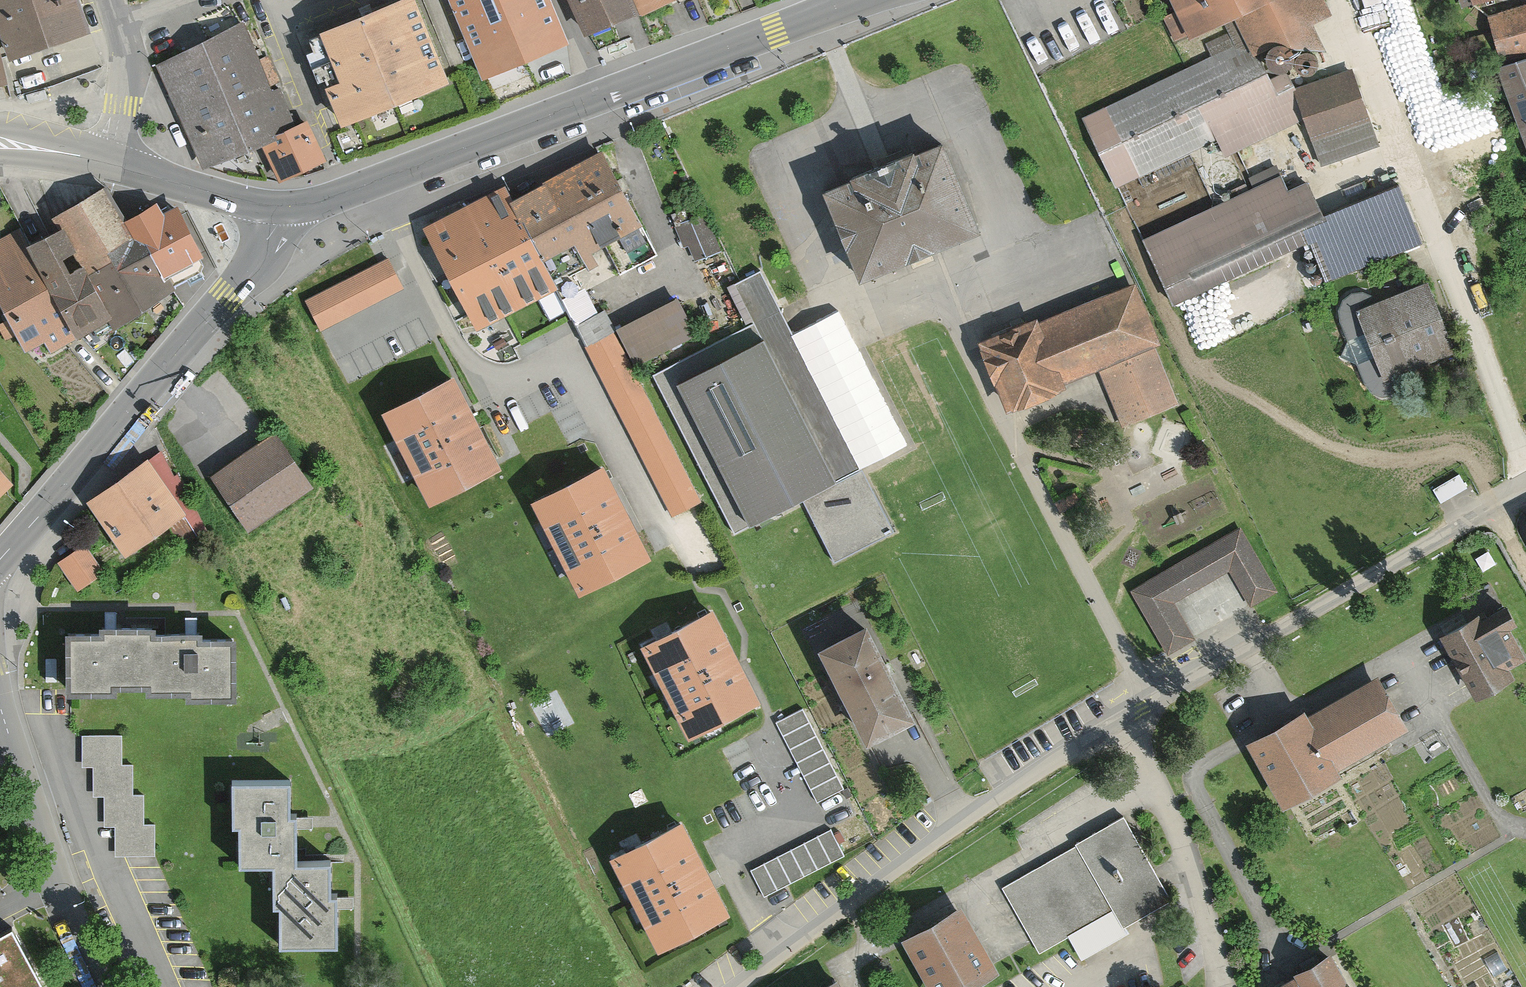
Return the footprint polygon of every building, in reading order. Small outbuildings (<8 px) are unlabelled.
[(14,65),(93,37),(84,9),(87,8),(84,0),(0,0),(0,26),(14,65)] [(341,76),(435,37),(420,0),(382,0),(321,26),(341,76)] [(486,80),(570,44),(551,0),(453,0),(486,80)] [(636,0),(571,0),(585,32),(640,8),(636,0)] [(640,8),(642,13),(670,0),(636,0),(640,8)] [(1292,78),(1276,85),(1262,56),(1335,21),(1325,0),(1173,0),(1195,46),(1240,24),(1244,32),(1209,49),(1214,60),(1085,122),(1118,191),(1220,142),(1228,160),(1308,121),(1325,170),(1382,150),(1356,72),(1298,92),(1292,78)] [(1473,9),(1504,0),(1471,0),(1473,9)] [(1506,63),(1525,58),(1525,9),(1494,18),(1506,63)] [(204,169),(263,141),(300,124),(281,85),(273,89),(242,24),(154,66),(204,169)] [(341,76),(327,82),(343,119),(450,75),(435,37),(341,76)] [(1287,50),(1281,51),(1277,54),(1274,58),(1273,64),(1274,69),(1277,73),(1280,76),(1285,77),(1291,76),(1295,74),(1298,70),(1300,64),(1299,58),(1296,54),(1292,51),(1287,50)] [(1492,67),(1500,64),(1496,51),(1488,54),(1492,67)] [(1318,59),(1314,58),(1309,60),(1305,63),(1303,67),(1303,70),(1304,74),(1306,77),(1310,79),(1314,80),(1319,79),(1322,77),(1324,72),(1324,67),(1323,64),(1321,61),(1318,59)] [(1502,74),(1525,134),(1525,64),(1502,74)] [(263,141),(281,181),(326,159),(308,120),(300,124),(263,141)] [(824,184),(862,275),(979,226),(942,135),(824,184)] [(610,156),(516,204),(590,350),(613,324),(608,313),(598,318),(576,276),(589,270),(592,275),(603,269),(596,256),(608,250),(622,277),(661,257),(610,156)] [(1233,166),(1226,167),(1220,170),(1217,175),(1215,182),(1216,189),(1219,193),(1223,197),(1231,199),(1237,198),(1243,194),(1247,189),(1248,182),(1246,176),(1244,171),(1239,167),(1233,166)] [(1328,286),(1426,244),(1402,189),(1330,221),(1314,186),(1295,194),(1288,180),(1146,242),(1175,308),(1311,248),(1328,286)] [(590,350),(516,204),(508,189),(428,230),(482,334),(521,314),(536,344),(552,336),(590,410),(612,398),(643,383),(636,368),(613,324),(590,350)] [(87,272),(119,329),(178,297),(175,292),(156,258),(146,263),(127,227),(108,193),(59,219),(66,232),(79,257),(87,272)] [(161,208),(127,227),(146,263),(156,258),(175,292),(202,277),(206,267),(203,262),(208,259),(182,210),(166,218),(161,208)] [(681,214),(672,218),(685,249),(690,247),(698,265),(709,260),(694,223),(686,226),(681,214)] [(66,232),(29,252),(79,344),(88,339),(91,344),(119,329),(87,272),(75,279),(68,264),(79,257),(66,232)] [(0,243),(0,303),(10,321),(0,327),(0,332),(7,344),(18,338),(28,356),(47,346),(53,358),(79,344),(29,252),(19,233),(0,243)] [(652,374),(734,533),(864,467),(783,309),(763,268),(743,278),(735,282),(755,322),(652,374)] [(1134,276),(1040,314),(1065,376),(1098,363),(1124,425),(1178,403),(1154,340),(1159,338),(1134,276)] [(1433,286),(1383,307),(1377,300),(1367,296),(1354,297),(1346,303),(1343,314),(1343,326),(1350,344),(1343,359),(1359,365),(1367,385),(1374,395),(1386,402),(1397,401),(1403,397),(1405,390),(1404,381),(1462,356),(1433,286)] [(679,291),(613,324),(636,368),(701,335),(679,291)] [(1065,376),(1040,314),(979,338),(1007,407),(1068,383),(1065,376)] [(476,459),(438,374),(383,399),(421,484),(476,459)] [(612,398),(590,410),(563,423),(578,452),(627,427),(612,398)] [(279,437),(215,480),(251,533),(315,490),(279,437)] [(163,455),(90,507),(129,562),(172,531),(184,549),(207,533),(163,455)] [(532,496),(580,590),(652,554),(603,459),(532,496)] [(16,489),(0,471),(0,502),(16,489)] [(1463,479),(1437,494),(1445,507),(1471,492),(1463,479)] [(1079,489),(1055,500),(1062,515),(1086,505),(1079,489)] [(1134,594),(1170,659),(1199,642),(1179,607),(1233,576),(1252,609),(1279,594),(1241,527),(1134,594)] [(82,550),(59,567),(78,594),(102,576),(82,550)] [(623,643),(670,737),(747,698),(700,605),(623,643)] [(856,612),(787,645),(845,745),(910,712),(856,612)] [(1449,643),(1483,705),(1517,686),(1508,669),(1525,659),(1525,650),(1517,635),(1525,630),(1516,612),(1489,627),(1486,622),(1449,643)] [(103,640),(71,640),(72,701),(119,700),(119,693),(151,692),(151,703),(163,703),(163,699),(162,642),(162,632),(103,633),(103,640)] [(206,641),(162,642),(163,699),(194,698),(194,706),(239,705),(238,647),(206,647),(206,641)] [(1313,716),(1254,749),(1291,814),(1349,782),(1344,772),(1414,733),(1386,682),(1316,721),(1313,716)] [(117,738),(79,739),(79,768),(95,768),(96,798),(111,798),(112,827),(129,827),(129,857),(168,857),(167,825),(151,826),(150,797),(135,797),(134,767),(117,767),(117,738)] [(294,792),(236,792),(236,813),(239,813),(239,833),(243,833),(243,872),(276,872),(301,872),(301,820),(294,820),(294,792)] [(665,815),(587,856),(638,954),(716,913),(665,815)] [(1128,822),(1007,891),(1044,957),(1072,941),(1086,964),(1134,937),(1130,930),(1175,905),(1128,822)] [(334,872),(301,872),(276,872),(276,894),(280,894),(280,913),(286,913),(286,953),(341,953),(341,901),(334,901),(334,872)] [(909,946),(933,986),(991,986),(1004,979),(966,913),(909,946)] [(12,924),(0,930),(0,986),(45,986),(12,924)] [(1294,986),(1354,986),(1340,961),(1294,986)]
